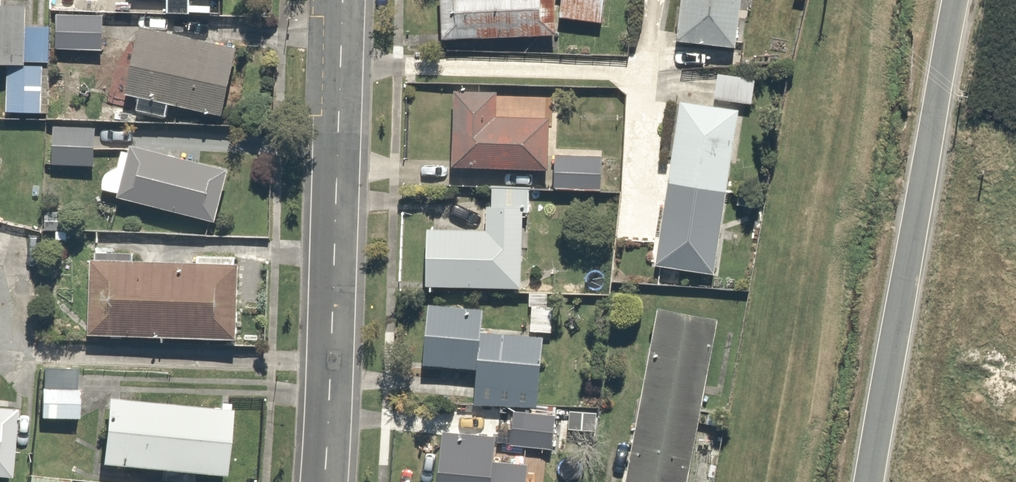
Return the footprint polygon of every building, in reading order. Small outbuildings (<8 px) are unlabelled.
[(29,8),(0,7),(1,0),(0,0),(0,67),(26,68),(29,8)] [(439,39),(554,36),(552,0),(438,0),(439,39)] [(557,14),(602,20),(605,0),(559,0),(557,14)] [(674,41),(734,49),(741,0),(680,0),(674,41)] [(102,12),(54,9),(52,44),(100,46),(102,12)] [(221,117),(238,51),(140,26),(123,93),(221,117)] [(753,76),(717,71),(714,96),(750,101),(753,76)] [(497,93),(451,91),(448,166),(548,171),(550,121),(495,119),(497,93)] [(739,109),(680,99),(666,183),(726,193),(739,109)] [(94,124),(52,122),(50,164),(92,167),(94,124)] [(214,221),(227,170),(129,144),(116,196),(214,221)] [(554,150),(552,186),(577,187),(577,199),(598,200),(599,152),(554,150)] [(726,193),(666,183),(652,265),(713,275),(726,193)] [(525,290),(524,209),(482,209),(478,224),(419,224),(419,290),(525,290)] [(237,264),(89,260),(87,335),(235,339),(237,264)] [(556,291),(530,290),(527,329),(553,331),(556,291)] [(484,308),(428,304),(424,364),(476,367),(474,406),(538,410),(543,339),(482,335),(484,308)] [(658,305),(623,481),(686,481),(719,318),(658,305)] [(79,368),(40,367),(37,419),(76,420),(79,368)] [(223,481),(231,410),(105,396),(96,468),(223,481)] [(551,412),(509,410),(507,448),(549,450),(551,412)] [(14,412),(0,411),(0,481),(8,481),(14,412)] [(442,427),(437,481),(526,481),(527,466),(496,463),(499,432),(442,427)]
